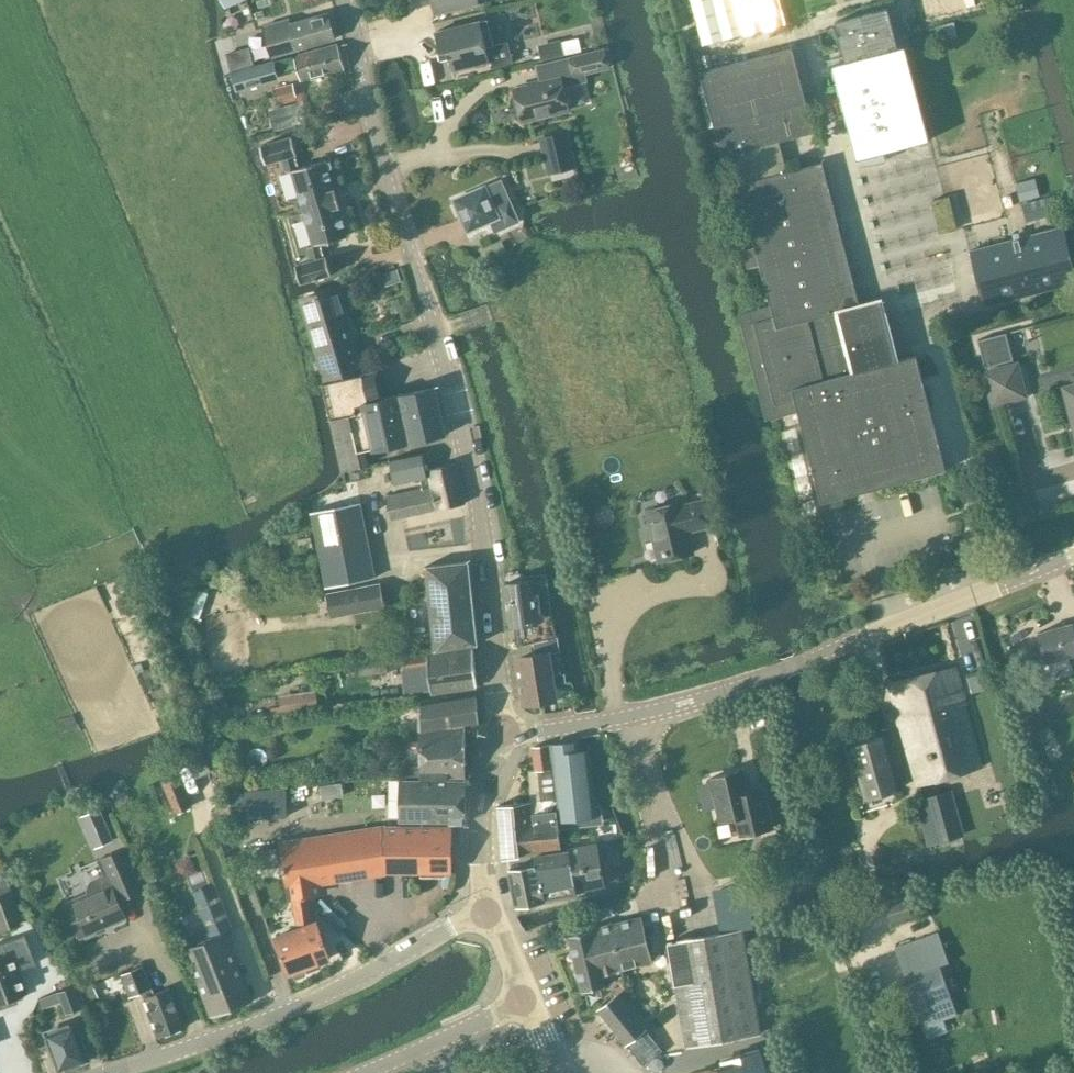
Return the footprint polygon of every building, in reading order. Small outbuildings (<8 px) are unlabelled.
[(488,0),(432,0),(435,13),(488,0)] [(784,25),(778,0),(691,0),(702,45),(784,25)] [(883,11),(832,24),(842,62),(893,49),(883,11)] [(328,12),(290,23),(289,19),(263,26),(272,56),(336,38),(328,12)] [(486,46),(494,45),(488,18),(435,31),(442,57),(449,55),(453,69),(490,60),(486,46)] [(561,39),(550,42),(554,57),(565,55),(562,41),(561,39)] [(338,43),(273,62),(233,73),(238,90),(263,83),(264,80),(277,76),(276,72),(297,66),(301,80),(345,67),(338,43)] [(249,45),(226,52),(231,70),(254,63),(249,45)] [(842,62),(833,65),(857,158),(930,140),(905,46),(893,49),(842,62)] [(575,75),(609,67),(605,48),(570,56),(575,75)] [(722,156),(814,132),(792,48),(700,72),(722,156)] [(541,82),(515,88),(523,120),(570,109),(564,87),(588,81),(586,72),(575,75),(570,56),(536,65),(541,82)] [(277,98),(296,92),(292,80),(274,85),(277,98)] [(303,101),(270,110),(274,128),(308,120),(303,101)] [(549,172),(575,166),(567,131),(541,137),(549,172)] [(262,143),(267,162),(283,158),(294,155),(297,154),(292,135),(262,143)] [(292,169),(303,207),(337,197),(326,159),(298,167),(294,155),(283,158),(286,170),(292,169)] [(765,177),(738,184),(755,246),(743,249),(748,269),(760,265),(770,305),(742,312),(739,313),(766,419),(769,418),(777,416),(798,411),(821,502),(831,499),(854,493),(871,489),(945,469),(922,378),(916,356),(896,361),(880,300),(859,306),(822,162),(788,171),(786,171),(765,177)] [(519,220),(501,179),(455,199),(468,229),(494,218),(499,229),(519,220)] [(1048,197),(1031,202),(1035,219),(1057,213),(1053,196),(1048,197)] [(337,197),(303,207),(314,243),(307,245),(311,259),(323,256),(320,243),(348,235),(337,197)] [(1049,289),(1073,282),(1073,266),(1063,226),(969,251),(984,306),(1049,289)] [(326,255),(323,256),(297,263),(302,282),(331,274),(326,255)] [(327,377),(360,368),(339,296),(338,288),(302,299),(327,377)] [(1005,332),(978,339),(985,365),(1012,358),(1005,332)] [(1015,366),(987,374),(994,402),(1023,395),(1015,366)] [(325,382),(323,382),(331,418),(342,469),(368,464),(365,452),(373,450),(446,434),(436,387),(435,387),(380,399),(374,371),(325,382)] [(795,427),(781,431),(806,525),(820,521),(795,427)] [(421,478),(423,489),(459,481),(455,465),(428,471),(423,451),(393,458),(398,483),(421,478)] [(423,489),(385,494),(392,517),(464,501),(459,481),(423,489)] [(360,499),(311,506),(326,580),(375,573),(360,499)] [(680,502),(646,511),(658,562),(692,554),(687,532),(707,527),(701,501),(681,506),(680,502)] [(437,649),(478,645),(468,560),(427,565),(430,592),(422,593),(423,599),(431,598),(437,649)] [(530,580),(506,582),(511,621),(515,624),(518,646),(534,642),(557,637),(551,613),(548,614),(541,614),(538,593),(532,593),(530,580)] [(328,593),(332,617),(384,607),(380,583),(328,593)] [(1072,622),(1039,632),(1047,661),(1070,654),(1073,668),(1073,667),(1073,629),(1072,622)] [(534,656),(517,659),(520,681),(554,674),(550,651),(554,650),(560,649),(558,637),(557,637),(534,642),(536,653),(534,653),(534,656)] [(473,648),(430,656),(405,659),(406,669),(405,669),(406,690),(431,688),(432,692),(476,685),(473,648)] [(956,667),(889,683),(902,725),(903,725),(919,785),(978,768),(963,705),(965,705),(956,667)] [(554,674),(520,681),(524,701),(541,698),(542,701),(557,699),(555,683),(565,681),(563,673),(558,674),(554,674)] [(982,674),(971,677),(974,691),(986,690),(982,674)] [(423,742),(406,742),(406,779),(465,778),(465,777),(466,725),(479,723),(475,694),(423,702),(423,742)] [(317,697),(281,702),(283,714),(319,709),(317,697)] [(901,786),(886,735),(852,744),(866,796),(901,786)] [(576,739),(550,742),(550,744),(553,768),(554,782),(557,799),(559,821),(596,816),(594,806),(587,747),(578,748),(576,739)] [(547,744),(534,746),(537,770),(550,768),(547,744)] [(537,770),(529,771),(530,801),(538,801),(556,799),(553,768),(550,768),(537,770)] [(741,834),(772,827),(763,790),(749,793),(744,770),(711,777),(712,781),(707,782),(710,797),(715,796),(721,820),(734,817),(738,820),(741,834)] [(173,812),(191,806),(180,775),(162,781),(173,812)] [(404,779),(404,804),(404,822),(466,821),(465,778),(406,779),(404,779)] [(330,796),(329,783),(321,784),(323,797),(330,796)] [(287,787),(247,790),(249,818),(289,815),(287,787)] [(925,800),(919,808),(930,846),(962,837),(949,793),(925,800)] [(502,805),(499,805),(503,858),(510,857),(564,849),(558,817),(532,820),(532,812),(531,803),(504,805),(502,805)] [(99,809),(82,816),(96,847),(112,840),(99,809)] [(321,880),(385,871),(386,826),(282,843),(290,900),(294,900),(310,897),(308,882),(309,877),(318,876),(321,880)] [(386,826),(385,871),(389,870),(451,870),(451,827),(387,826),(386,826)] [(569,847),(578,890),(606,883),(597,843),(569,847)] [(271,844),(258,846),(261,864),(274,862),(271,844)] [(569,892),(578,890),(569,847),(569,849),(536,854),(538,863),(511,868),(517,902),(569,895),(569,892)] [(119,851),(99,859),(105,874),(91,880),(87,889),(88,893),(70,900),(84,934),(125,917),(117,900),(130,895),(123,878),(130,876),(119,851)] [(194,891),(214,936),(233,928),(214,883),(194,891)] [(8,892),(0,895),(0,931),(19,924),(8,892)] [(313,922),(310,897),(294,900),(298,928),(277,935),(290,971),(292,971),(297,978),(306,975),(306,966),(331,957),(318,920),(313,922)] [(913,916),(906,897),(885,903),(891,923),(913,916)] [(641,917),(592,929),(595,943),(616,938),(623,968),(652,961),(649,950),(654,948),(650,934),(645,935),(641,917)] [(573,933),(570,934),(569,934),(584,990),(605,985),(602,973),(623,968),(616,938),(595,943),(592,929),(590,920),(571,925),(573,933)] [(742,927),(668,940),(686,1046),(760,1034),(742,927)] [(186,938),(189,946),(188,947),(212,1015),(251,1000),(225,931),(214,936),(206,939),(202,931),(186,938)] [(950,963),(939,931),(903,942),(895,946),(923,1025),(956,1014),(942,966),(950,963)] [(26,991),(11,951),(0,955),(0,1000),(26,991)] [(144,966),(123,975),(131,996),(146,990),(161,1033),(183,1025),(170,988),(154,993),(144,966)] [(78,1008),(85,1006),(77,984),(59,991),(67,1013),(78,1008)] [(627,1043),(645,1028),(619,993),(600,1009),(627,1043)] [(76,1020),(47,1031),(60,1069),(90,1058),(76,1020)] [(661,1050),(645,1028),(627,1043),(644,1064),(661,1050)] [(763,1061),(759,1048),(736,1055),(738,1062),(724,1066),(698,1072),(766,1072),(763,1061)]
